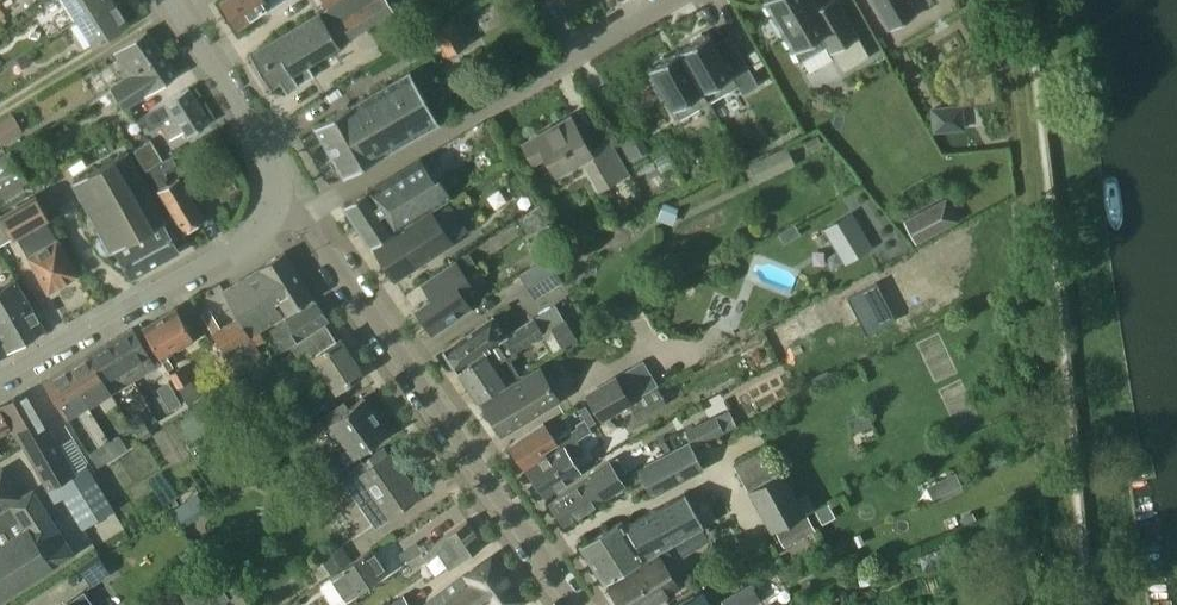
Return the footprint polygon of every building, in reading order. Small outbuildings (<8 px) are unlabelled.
[(79,18),(107,0),(68,0),(79,18)] [(115,0),(107,0),(79,18),(94,42),(129,21),(115,0)] [(221,0),(238,26),(269,5),(271,9),(285,0),(221,0)] [(279,82),(286,92),(314,74),(307,64),(339,44),(395,11),(388,0),(341,0),(327,9),(319,13),(250,56),(271,87),(279,82)] [(327,9),(341,0),(321,0),(327,9)] [(776,17),(772,19),(771,23),(779,35),(783,36),(786,34),(803,62),(830,45),(845,71),(872,55),(839,0),(831,0),(820,7),(816,0),(767,0),(766,1),(776,17)] [(893,29),(919,13),(911,0),(875,0),(893,29)] [(131,73),(163,50),(148,28),(114,50),(126,68),(121,71),(124,76),(131,73)] [(693,45),(681,52),(712,103),(741,86),(746,95),(762,86),(740,49),(726,58),(711,34),(707,37),(703,36),(695,41),(693,45)] [(22,67),(33,60),(27,50),(16,57),(18,60),(22,67)] [(124,76),(125,78),(111,88),(125,108),(178,73),(163,50),(131,73),(124,76)] [(682,121),(712,103),(681,52),(670,59),(665,58),(656,64),(655,68),(651,70),(659,83),(655,85),(665,101),(669,99),(682,121)] [(314,126),(343,176),(438,121),(409,71),(314,126)] [(189,87),(142,116),(150,128),(160,121),(171,138),(185,129),(188,134),(210,121),(189,87)] [(929,107),(932,133),(949,132),(946,106),(929,107)] [(546,154),(556,172),(582,158),(599,188),(626,173),(607,139),(589,149),(570,116),(523,143),(534,161),(546,154)] [(633,130),(618,138),(630,159),(644,151),(633,130)] [(133,149),(145,169),(163,159),(151,139),(133,149)] [(795,166),(787,146),(748,164),(757,183),(795,166)] [(29,180),(10,148),(0,154),(0,197),(29,180)] [(179,251),(163,222),(168,219),(129,150),(71,181),(101,235),(96,238),(95,243),(100,254),(106,255),(111,253),(111,251),(115,249),(131,277),(179,251)] [(163,162),(146,171),(158,190),(159,189),(183,230),(204,218),(180,177),(174,180),(168,170),(178,165),(173,157),(163,162)] [(371,246),(374,246),(432,211),(452,198),(441,181),(437,184),(421,158),(345,204),(371,246)] [(35,195),(1,216),(14,239),(39,224),(46,219),(48,218),(35,195)] [(940,230),(927,207),(903,220),(915,243),(940,230)] [(432,211),(374,246),(395,280),(454,243),(432,211)] [(850,214),(825,229),(845,262),(870,248),(850,214)] [(1,216),(0,215),(0,247),(14,239),(1,216)] [(78,274),(46,219),(39,224),(44,232),(22,245),(48,291),(78,274)] [(222,289),(237,316),(220,326),(209,309),(200,315),(239,378),(264,362),(255,347),(265,340),(259,331),(283,316),(274,302),(279,300),(287,312),(312,297),(284,252),(259,267),(222,289)] [(519,274),(535,299),(563,281),(546,256),(519,274)] [(433,334),(470,308),(458,289),(469,282),(455,262),(423,284),(432,299),(417,309),(433,334)] [(7,350),(45,329),(16,279),(0,288),(0,339),(7,350)] [(283,348),(329,319),(316,299),(287,318),(289,323),(274,333),(283,348)] [(168,354),(195,338),(177,307),(144,326),(169,367),(174,364),(168,354)] [(771,328),(777,342),(818,323),(811,309),(771,328)] [(444,349),(458,370),(483,353),(492,366),(504,358),(510,361),(519,355),(516,351),(531,341),(544,333),(533,317),(521,326),(506,336),(493,316),(444,349)] [(577,339),(565,319),(550,328),(562,347),(577,339)] [(339,341),(328,325),(291,351),(301,366),(310,360),(321,377),(325,374),(336,391),(364,372),(342,338),(339,341)] [(133,377),(155,364),(133,327),(110,341),(133,377)] [(133,377),(110,341),(89,354),(112,390),(133,377)] [(479,401),(506,383),(519,375),(510,361),(504,358),(492,366),(483,353),(458,370),(479,401)] [(89,354),(66,367),(89,404),(112,390),(89,354)] [(643,362),(585,396),(600,421),(657,387),(643,362)] [(170,372),(179,387),(178,388),(187,404),(199,397),(182,365),(170,372)] [(89,404),(66,367),(45,380),(67,417),(89,404)] [(495,395),(481,404),(501,434),(514,426),(558,400),(539,369),(495,395)] [(657,388),(628,405),(637,420),(666,402),(657,388)] [(80,529),(114,511),(87,464),(75,471),(28,390),(2,406),(57,500),(61,498),(80,529)] [(355,457),(390,433),(365,397),(330,421),(355,457)] [(13,427),(1,406),(0,407),(0,434),(13,427)] [(202,424),(209,420),(200,407),(179,422),(191,440),(206,430),(202,424)] [(873,425),(866,409),(847,417),(854,433),(873,425)] [(139,413),(129,419),(142,441),(152,435),(139,413)] [(688,441),(693,449),(724,434),(715,415),(683,431),(688,441)] [(525,465),(545,452),(546,454),(565,443),(566,445),(592,430),(584,418),(574,423),(576,427),(556,439),(544,423),(510,444),(525,465)] [(119,435),(106,442),(116,457),(128,450),(119,435)] [(582,471),(573,457),(584,451),(576,439),(566,446),(565,444),(526,467),(546,495),(582,471)] [(693,449),(688,441),(637,468),(652,497),(704,469),(693,449)] [(106,442),(88,453),(97,468),(116,457),(106,442)] [(768,447),(734,466),(770,532),(805,513),(768,447)] [(344,479),(362,505),(376,525),(419,496),(390,453),(359,475),(356,471),(344,479)] [(338,456),(309,477),(319,491),(348,469),(338,456)] [(609,494),(624,484),(620,478),(627,471),(617,456),(609,461),(608,459),(586,474),(588,477),(550,501),(564,523),(609,494)] [(21,497),(3,469),(0,470),(0,599),(73,553),(33,489),(21,497)] [(644,557),(702,525),(686,493),(625,524),(621,520),(580,545),(605,582),(644,557)] [(196,496),(170,513),(180,527),(205,510),(196,496)] [(822,524),(835,517),(828,505),(815,511),(822,524)] [(776,534),(783,546),(814,529),(808,517),(776,534)] [(435,542),(409,560),(413,567),(429,556),(428,555),(439,547),(450,565),(484,542),(469,520),(467,518),(434,540),(435,542)] [(682,557),(709,542),(702,529),(676,544),(682,557)] [(406,556),(409,560),(435,542),(434,540),(432,537),(420,544),(418,540),(398,553),(402,558),(406,556)] [(371,548),(353,561),(330,576),(345,599),(387,571),(371,548)] [(350,562),(342,550),(324,562),(333,574),(350,562)] [(657,554),(608,584),(621,604),(646,604),(677,586),(657,554)] [(97,555),(79,568),(91,586),(110,573),(97,555)] [(522,598),(491,555),(421,604),(513,604),(522,598)] [(206,571),(177,591),(185,603),(214,583),(206,571)] [(721,604),(752,604),(760,600),(750,583),(719,602),(721,604)] [(65,604),(94,604),(85,591),(81,594),(65,604)] [(669,604),(699,604),(693,592),(669,604)] [(402,594),(386,604),(410,604),(402,594)]
